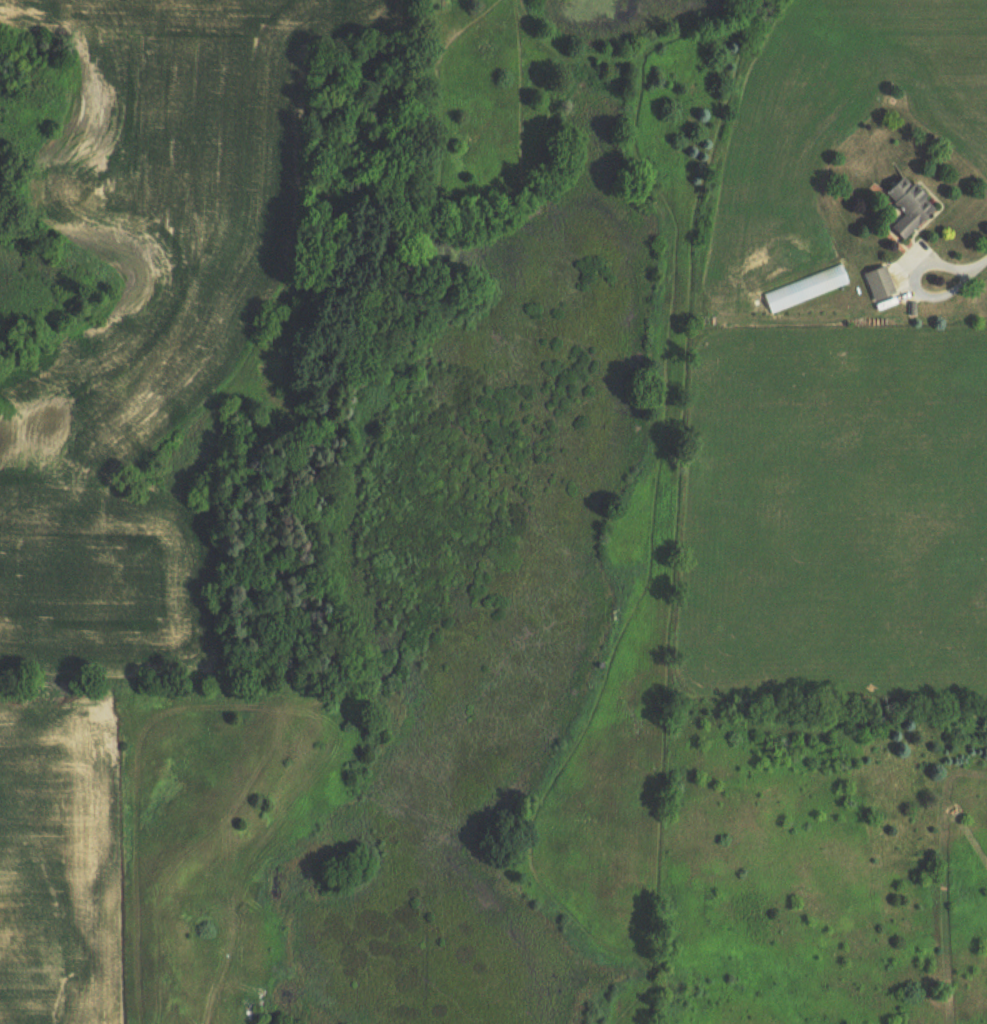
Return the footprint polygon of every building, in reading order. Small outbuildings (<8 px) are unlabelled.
[(940,212),(909,177),(888,195),(907,217),(893,228),(905,242),(940,212)] [(866,276),(875,303),(897,296),(887,268),(866,276)]
